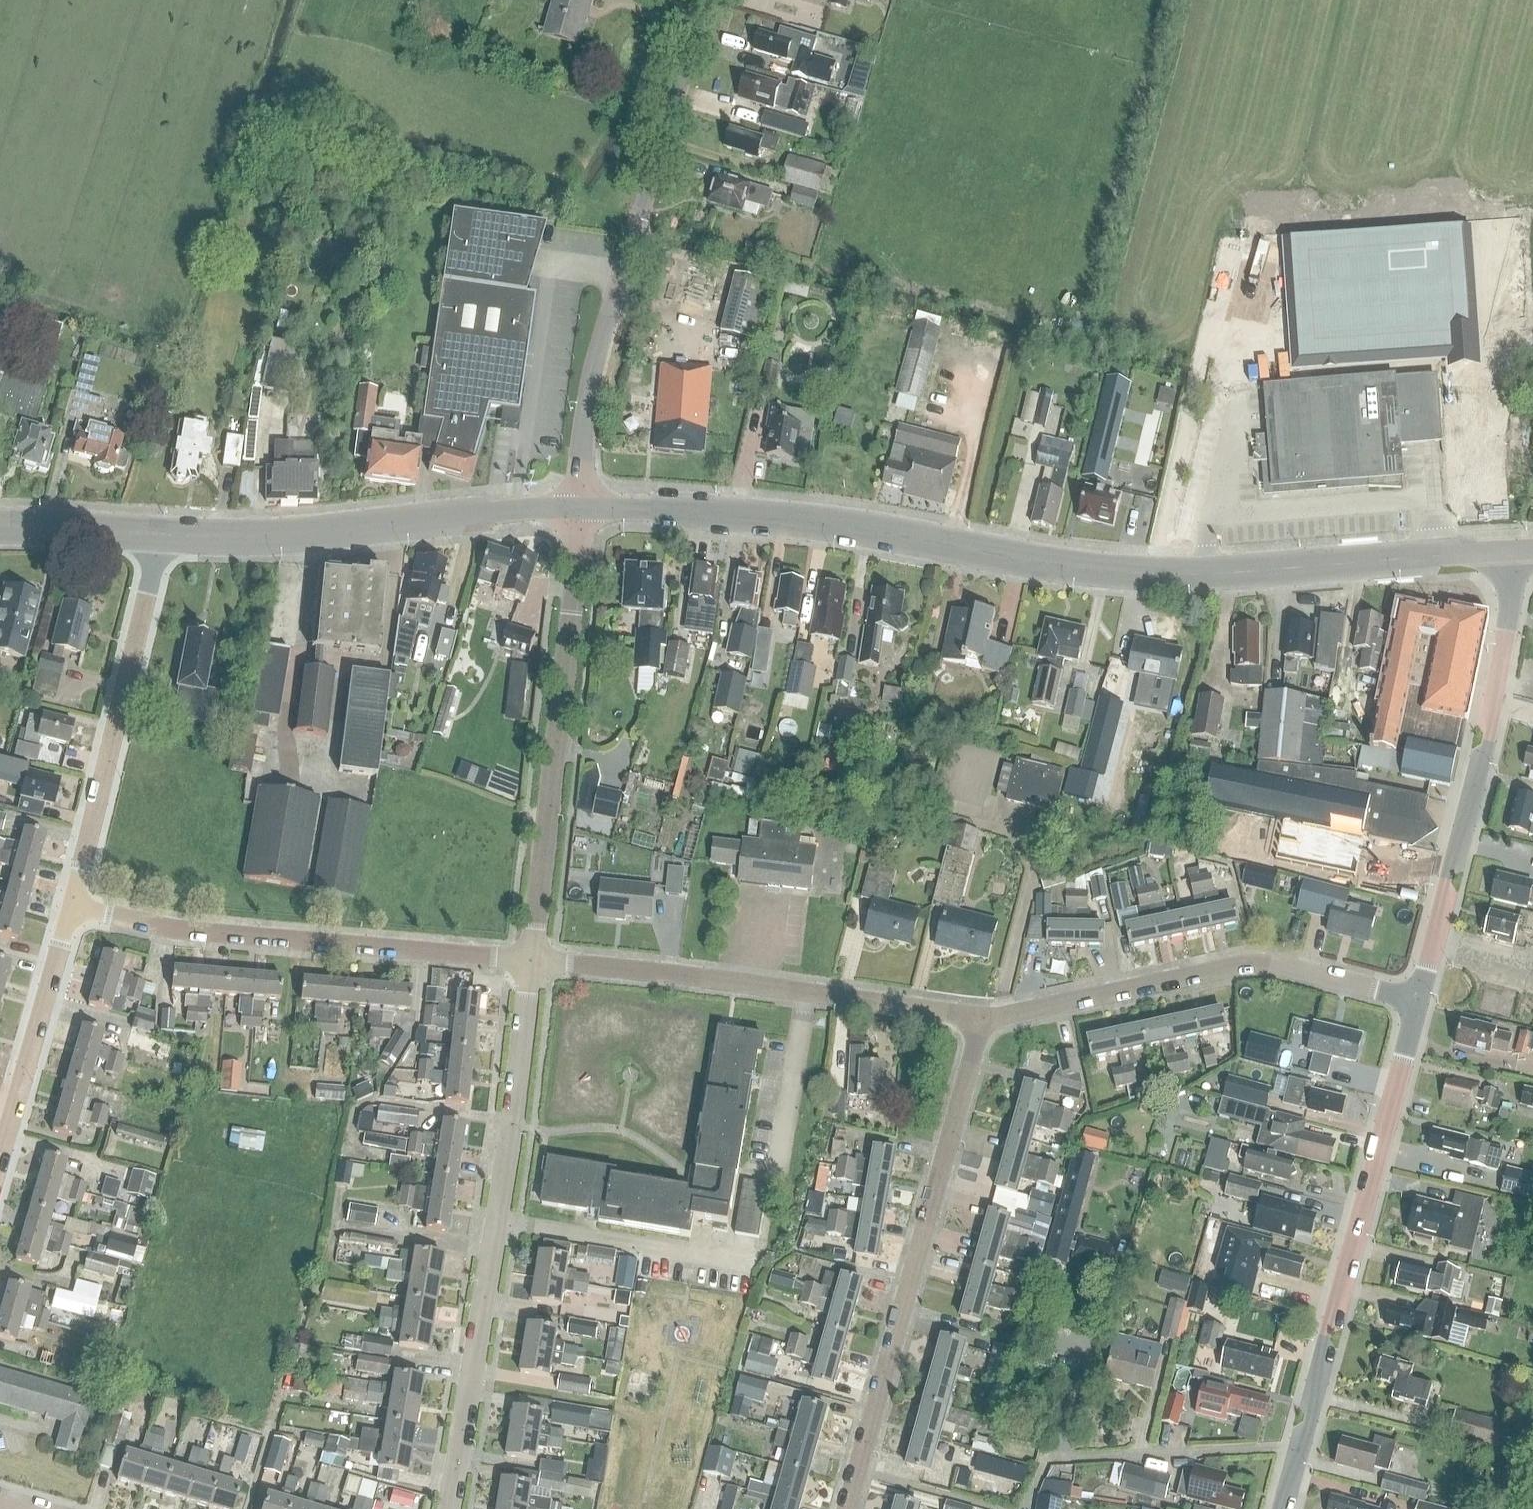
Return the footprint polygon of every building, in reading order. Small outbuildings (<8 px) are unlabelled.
[(543,31),(576,40),(581,22),(586,23),(593,0),(552,0),(543,31)] [(845,9),(848,0),(831,0),(830,4),(845,9)] [(814,56),(811,55),(816,40),(780,28),(777,38),(759,32),(754,50),(786,60),(795,62),(791,74),(807,79),(807,78),(829,84),(836,63),(814,57),(814,56)] [(774,108),(774,107),(781,109),(781,110),(806,117),(814,88),(789,81),(787,88),(780,86),(777,85),(777,83),(767,80),(767,82),(746,75),(740,98),(774,108)] [(849,90),(862,94),(866,81),(853,77),(849,90)] [(844,113),(855,116),(859,102),(848,99),(844,113)] [(762,126),(803,139),(807,126),(766,113),(762,126)] [(775,153),(779,137),(763,133),(762,138),(731,129),(725,148),(746,154),(745,156),(756,159),(759,148),(775,153)] [(781,180),(830,195),(837,171),(788,157),(781,180)] [(768,209),(773,192),(749,185),(749,184),(739,181),(737,183),(716,177),(709,202),(741,212),(744,202),(768,209)] [(790,202),(814,209),(818,195),(794,188),(790,202)] [(544,227),(452,214),(424,420),(442,424),(426,472),(471,485),(477,462),(474,461),(489,406),(518,411),(534,294),(524,292),(544,227)] [(1467,226),(1282,241),(1292,364),(1447,351),(1448,361),(1464,360),(1478,358),(1467,226)] [(728,274),(715,332),(756,341),(769,283),(728,274)] [(5,354),(17,317),(2,312),(0,317),(0,352),(5,354)] [(895,393),(921,400),(940,329),(914,322),(895,393)] [(260,389),(290,396),(297,363),(301,363),(305,348),(270,341),(260,389)] [(80,357),(70,393),(64,415),(77,419),(73,434),(79,436),(73,454),(94,459),(93,464),(95,464),(97,470),(106,472),(111,469),(113,469),(114,466),(121,468),(123,467),(127,456),(126,454),(118,452),(122,437),(104,432),(104,430),(95,428),(102,401),(84,396),(94,360),(80,357)] [(762,386),(775,388),(779,365),(766,363),(762,386)] [(685,451),(704,453),(711,368),(676,365),(675,367),(661,365),(653,449),(671,450),(671,451),(685,452),(685,451)] [(20,424),(11,454),(13,454),(11,461),(19,464),(19,463),(22,464),(24,468),(31,470),(35,468),(38,469),(38,468),(46,470),(51,455),(43,453),(49,433),(33,428),(39,407),(40,408),(47,383),(44,376),(34,373),(31,380),(0,371),(0,418),(20,424)] [(1081,503),(1077,519),(1094,523),(1095,522),(1113,526),(1120,497),(1111,495),(1114,485),(1106,483),(1132,377),(1116,373),(1114,381),(1106,379),(1082,477),(1098,481),(1095,490),(1085,488),(1083,497),(1081,497),(1080,503),(1081,503)] [(398,422),(371,418),(376,388),(359,386),(353,431),(357,431),(354,457),(366,459),(366,465),(361,466),(360,475),(364,477),(363,480),(413,487),(419,440),(404,438),(403,444),(395,443),(398,422)] [(1053,394),(1040,391),(1039,397),(1027,394),(1020,421),(1045,427),(1053,394)] [(781,459),(798,462),(799,449),(809,451),(812,433),(798,431),(799,425),(784,422),(786,408),(772,406),(768,430),(771,430),(766,456),(771,457),(773,460),(778,461),(781,459)] [(207,458),(209,444),(203,443),(205,428),(206,420),(193,418),(192,426),(179,424),(176,442),(172,441),(170,454),(173,454),(170,473),(170,475),(175,481),(183,482),(189,479),(197,479),(197,477),(200,457),(207,458)] [(899,425),(883,485),(904,490),(903,494),(944,505),(962,441),(899,425)] [(1042,436),(1040,446),(1035,465),(1053,470),(1049,489),(1040,486),(1031,523),(1054,529),(1063,492),(1062,492),(1067,473),(1072,454),(1074,444),(1042,436)] [(227,439),(222,467),(235,469),(240,441),(227,439)] [(265,501),(315,501),(315,465),(315,448),(311,448),(311,453),(291,453),(291,442),(273,442),(273,468),(265,468),(265,501)] [(493,592),(521,600),(534,560),(532,559),(531,554),(520,551),(516,554),(513,553),(513,556),(486,547),(479,570),(481,570),(478,581),(495,586),(493,592)] [(415,623),(421,600),(434,604),(434,601),(444,604),(448,590),(438,587),(443,565),(440,560),(432,558),(428,560),(416,557),(401,620),(396,619),(394,657),(409,660),(418,624),(415,623)] [(623,611),(642,613),(641,632),(636,631),(633,667),(657,669),(659,646),(664,647),(665,634),(659,634),(661,614),(662,614),(663,596),(660,596),(662,570),(641,569),(641,565),(631,564),(630,568),(626,568),(623,611)] [(693,567),(686,613),(690,613),(688,627),(712,630),(719,586),(715,586),(717,570),(709,569),(708,565),(700,564),(697,568),(693,567)] [(311,647),(379,654),(387,573),(347,569),(346,571),(319,568),(311,647)] [(740,574),(734,573),(729,608),(742,610),(735,627),(732,627),(726,655),(751,660),(759,613),(755,612),(761,576),(752,575),(751,570),(742,569),(740,574)] [(782,627),(795,628),(802,582),(795,581),(796,577),(785,575),(784,579),(780,579),(777,603),(774,602),(773,613),(784,614),(782,627)] [(839,639),(846,587),(843,587),(842,584),(835,583),(832,586),(818,584),(813,615),(815,615),(813,635),(839,639)] [(24,658),(39,597),(3,587),(2,591),(0,591),(0,652),(24,658)] [(865,628),(860,665),(877,667),(882,632),(896,634),(896,630),(902,631),(906,627),(908,619),(903,616),(898,615),(901,595),(873,591),(870,614),(866,613),(864,628),(865,628)] [(83,636),(90,609),(63,602),(52,645),(55,646),(52,658),(41,655),(38,668),(60,674),(64,660),(61,660),(64,648),(82,652),(86,637),(83,636)] [(1399,607),(1369,749),(1395,754),(1399,735),(1403,736),(1402,739),(1408,740),(1453,749),(1459,719),(1462,719),(1483,618),(1442,610),(1441,616),(1399,607)] [(989,644),(996,613),(975,609),(973,616),(952,612),(942,660),(965,665),(967,658),(983,661),(981,671),(1005,676),(1011,649),(989,644)] [(1359,615),(1354,648),(1364,650),(1360,670),(1372,672),(1378,673),(1386,634),(1379,632),(1382,619),(1376,618),(1374,614),(1367,613),(1364,616),(1359,615)] [(1076,662),(1084,628),(1044,619),(1036,657),(1052,661),(1050,670),(1040,668),(1032,702),(1052,707),(1063,659),(1076,662)] [(1288,624),(1283,673),(1296,674),(1297,658),(1315,660),(1314,668),(1329,672),(1334,672),(1337,646),(1340,646),(1343,621),(1319,619),(1319,626),(1311,625),(1309,623),(1304,622),(1301,626),(1288,624)] [(501,649),(528,657),(535,634),(508,625),(501,649)] [(1257,639),(1257,626),(1235,626),(1235,630),(1231,630),(1232,656),(1234,655),(1235,671),(1230,671),(1230,685),(1241,687),(1261,687),(1261,665),(1259,665),(1259,639),(1257,639)] [(456,635),(441,631),(434,656),(450,660),(456,635)] [(186,632),(175,687),(178,687),(173,716),(212,723),(218,692),(204,690),(215,637),(206,635),(207,634),(197,632),(197,634),(186,632)] [(1180,652),(1149,646),(1150,642),(1134,639),(1127,672),(1174,681),(1180,652)] [(663,674),(684,678),(689,647),(669,643),(663,674)] [(250,725),(266,727),(268,716),(278,717),(289,649),(263,645),(250,725)] [(754,650),(752,664),(766,666),(768,653),(754,650)] [(836,680),(851,683),(855,660),(839,657),(836,680)] [(30,663),(22,661),(17,678),(26,681),(30,663)] [(512,663),(507,712),(525,714),(530,665),(512,663)] [(792,664),(786,696),(804,699),(810,668),(808,667),(792,664)] [(389,678),(386,702),(393,703),(394,703),(397,683),(403,684),(406,668),(393,666),(391,678),(389,678)] [(292,731),(325,735),(333,672),(299,668),(292,731)] [(338,769),(377,774),(386,702),(389,678),(390,676),(350,671),(338,769)] [(1355,690),(1373,694),(1376,676),(1359,673),(1355,690)] [(713,710),(738,715),(746,679),(721,674),(713,710)] [(434,726),(445,729),(457,691),(446,687),(434,726)] [(881,701),(900,703),(902,689),(883,687),(881,701)] [(1006,689),(1003,703),(1013,705),(1016,691),(1006,689)] [(1092,710),(1083,708),(1086,694),(1070,691),(1064,717),(1080,720),(1081,719),(1090,721),(1092,710)] [(1264,692),(1257,761),(1320,768),(1323,742),(1327,703),(1327,702),(1300,696),(1264,692)] [(1190,736),(1216,740),(1218,728),(1220,728),(1225,699),(1198,695),(1194,722),(1192,722),(1190,736)] [(836,715),(864,720),(867,703),(839,698),(836,715)] [(1083,770),(1103,775),(1121,706),(1101,700),(1083,770)] [(29,716),(22,745),(18,744),(15,754),(36,759),(38,748),(37,748),(39,737),(67,744),(73,722),(43,715),(42,719),(29,716)] [(1251,716),(1250,729),(1260,730),(1261,716),(1251,716)] [(1329,725),(1328,739),(1348,741),(1349,728),(1329,725)] [(818,727),(816,738),(826,740),(828,729),(818,727)] [(230,771),(247,774),(254,738),(236,735),(230,771)] [(1405,756),(1401,776),(1449,786),(1456,750),(1453,749),(1408,740),(1405,756)] [(1191,743),(1189,753),(1209,756),(1211,747),(1191,743)] [(1532,769),(1532,751),(1528,749),(1523,766),(1532,769)] [(737,751),(731,772),(754,778),(760,757),(737,751)] [(13,760),(0,757),(0,786),(6,788),(7,783),(23,787),(20,798),(51,806),(58,780),(27,772),(29,764),(13,760)] [(1006,801),(1052,812),(1062,772),(1016,761),(1006,801)] [(1313,825),(1313,827),(1361,837),(1362,833),(1368,834),(1367,837),(1409,846),(1410,841),(1419,836),(1413,826),(1422,820),(1417,811),(1420,797),(1427,799),(1428,797),(1354,781),(1356,773),(1355,773),(1258,761),(1256,772),(1212,763),(1204,803),(1313,825)] [(457,779),(483,786),(486,772),(461,765),(457,779)] [(1071,769),(1066,788),(1080,792),(1083,778),(1085,772),(1071,769)] [(244,878),(302,888),(318,797),(259,787),(244,878)] [(590,787),(587,815),(615,818),(618,790),(590,787)] [(1508,830),(1529,835),(1529,838),(1532,839),(1532,799),(1516,795),(1508,830)] [(326,798),(311,889),(353,896),(368,806),(326,798)] [(1156,803),(1144,800),(1139,817),(1151,820),(1156,803)] [(737,883),(809,892),(814,851),(796,849),(799,828),(762,824),(759,843),(741,841),(741,845),(713,842),(710,865),(739,868),(737,883)] [(947,848),(932,906),(934,906),(935,901),(947,904),(945,909),(936,946),(959,952),(960,950),(985,957),(984,959),(986,959),(996,922),(957,913),(972,854),(971,854),(978,831),(954,825),(954,826),(951,839),(948,848),(947,848)] [(1313,827),(1308,847),(1302,846),(1299,861),(1321,866),(1320,868),(1353,875),(1354,872),(1357,872),(1360,861),(1356,860),(1361,837),(1313,827)] [(4,842),(1,851),(17,856),(38,861),(45,835),(24,829),(20,844),(4,840),(3,841),(4,842)] [(1169,859),(1171,846),(1171,845),(1166,844),(1156,841),(1151,840),(1149,857),(1169,859)] [(1258,845),(1254,865),(1279,871),(1283,850),(1258,845)] [(13,868),(9,882),(31,888),(38,861),(17,856),(1,851),(0,855),(0,864),(13,868)] [(1198,861),(1197,868),(1199,877),(1210,930),(1237,925),(1233,904),(1220,907),(1217,892),(1213,893),(1209,875),(1205,876),(1206,863),(1198,861)] [(869,864),(860,898),(862,898),(864,891),(889,898),(895,871),(896,871),(870,864),(869,864)] [(1242,866),(1240,886),(1272,889),(1274,869),(1242,866)] [(664,894),(679,896),(683,870),(668,868),(664,894)] [(1128,871),(1132,890),(1145,888),(1141,868),(1128,871)] [(1196,912),(1180,916),(1184,936),(1210,930),(1199,877),(1197,868),(1187,871),(1189,880),(1196,912)] [(1106,899),(1101,877),(1091,879),(1096,901),(1106,899)] [(1152,878),(1146,880),(1148,888),(1146,889),(1158,942),(1184,936),(1180,916),(1167,918),(1164,903),(1160,904),(1157,886),(1154,887),(1152,878)] [(1530,887),(1531,883),(1519,880),(1518,884),(1496,878),(1491,898),(1525,906),(1526,903),(1532,904),(1532,888),(1530,887)] [(1329,916),(1326,932),(1366,942),(1374,910),(1342,902),(1345,892),(1347,892),(1348,890),(1306,880),(1298,909),(1329,916)] [(649,919),(653,888),(602,881),(597,919),(613,922),(614,915),(649,919)] [(24,914),(31,888),(9,882),(5,896),(0,895),(0,907),(24,914)] [(1076,893),(1075,946),(1102,947),(1103,926),(1089,926),(1090,909),(1087,909),(1087,893),(1085,893),(1085,882),(1077,882),(1076,893)] [(1110,887),(1111,893),(1115,913),(1130,910),(1125,884),(1110,887)] [(1140,924),(1126,927),(1131,947),(1158,942),(1146,889),(1136,891),(1140,908),(1136,909),(1140,924)] [(1031,918),(1026,940),(1048,941),(1048,946),(1075,946),(1076,893),(1066,892),(1065,908),(1062,908),(1062,925),(1048,925),(1048,918),(1036,918),(1031,918)] [(1036,896),(1036,918),(1048,918),(1049,919),(1049,903),(1049,896),(1036,896)] [(874,901),(865,935),(883,940),(884,938),(893,940),(892,942),(893,942),(894,940),(910,944),(919,912),(887,904),(874,900),(874,901)] [(0,916),(0,917),(0,936),(16,940),(24,914),(0,907),(0,916)] [(1521,913),(1519,919),(1487,912),(1485,922),(1483,921),(1481,929),(1483,929),(1482,935),(1495,938),(1494,942),(1512,946),(1515,932),(1532,937),(1532,916),(1521,913)] [(103,953),(95,979),(116,985),(128,989),(131,979),(131,977),(120,974),(124,959),(103,953)] [(2,990),(10,964),(0,961),(0,989),(2,990)] [(172,968),(170,990),(185,991),(183,1008),(186,1008),(186,1007),(196,1008),(198,992),(200,970),(172,968)] [(198,992),(196,1008),(206,1009),(206,1010),(208,1010),(209,993),(225,995),(227,973),(200,970),(198,992)] [(227,973),(225,995),(239,996),(237,1013),(240,1013),(240,1012),(250,1013),(254,975),(227,973)] [(254,975),(250,1013),(261,1014),(260,1014),(262,1014),(264,998),(279,999),(281,977),(254,975)] [(95,979),(88,1006),(109,1012),(109,1011),(114,993),(126,996),(128,989),(116,985),(95,979)] [(131,979),(128,989),(141,992),(144,983),(131,979)] [(301,979),(299,1001),(315,1002),(314,1019),(315,1019),(326,1019),(327,1003),(329,982),(301,979)] [(327,1003),(326,1019),(336,1020),(336,1021),(339,1021),(340,1005),(354,1006),(356,984),(329,982),(327,1003)] [(356,984),(354,1006),(369,1007),(368,1023),(369,1024),(369,1023),(380,1024),(383,986),(356,984)] [(383,986),(380,1024),(389,1025),(393,1009),(409,1010),(410,989),(383,986)] [(126,996),(125,998),(138,1002),(139,1002),(140,997),(141,993),(141,992),(128,989),(126,996)] [(427,989),(425,1002),(441,1004),(443,990),(427,989)] [(438,1008),(437,1018),(453,1020),(475,1023),(478,995),(456,993),(455,1007),(438,1006),(438,1008)] [(136,1007),(131,1028),(150,1033),(156,1012),(136,1007)] [(186,1008),(185,1021),(195,1022),(196,1008),(186,1007),(186,1008)] [(425,1007),(423,1017),(437,1018),(438,1008),(425,1007)] [(196,1008),(195,1022),(205,1023),(206,1010),(206,1009),(196,1008)] [(1221,1010),(1194,1016),(1199,1036),(1226,1031),(1221,1010)] [(161,1011),(160,1031),(173,1032),(174,1012),(161,1011)] [(240,1013),(239,1026),(249,1027),(250,1013),(240,1012),(240,1013)] [(250,1013),(249,1027),(259,1028),(260,1014),(261,1014),(260,1014),(250,1013)] [(1194,1016),(1168,1022),(1174,1049),(1183,1047),(1181,1040),(1199,1036),(1194,1016)] [(423,1017),(422,1027),(436,1028),(437,1018),(423,1017)] [(436,1028),(436,1030),(452,1032),(450,1047),(472,1050),(475,1023),(453,1020),(437,1018),(436,1028)] [(315,1019),(314,1033),(324,1033),(326,1019),(315,1019)] [(326,1019),(324,1033),(335,1034),(336,1021),(336,1020),(326,1019)] [(1168,1022),(1141,1027),(1146,1048),(1161,1045),(1165,1060),(1176,1058),(1174,1049),(1168,1022)] [(1459,1028),(1456,1027),(1453,1038),(1456,1039),(1454,1047),(1485,1055),(1486,1052),(1490,1053),(1491,1049),(1507,1053),(1511,1035),(1495,1031),(1495,1028),(1476,1023),(1475,1025),(1460,1022),(1459,1028)] [(369,1024),(368,1037),(378,1038),(380,1024),(369,1023),(369,1024)] [(1354,1063),(1361,1036),(1314,1023),(1307,1051),(1313,1052),(1307,1072),(1327,1077),(1332,1057),(1354,1063)] [(380,1024),(378,1038),(389,1039),(390,1025),(389,1025),(380,1024)] [(727,1225),(728,1225),(756,1053),(760,1054),(763,1037),(732,1032),(732,1027),(720,1025),(692,1192),(614,1179),(615,1171),(544,1160),(542,1172),(547,1173),(542,1203),(600,1213),(599,1220),(690,1235),(692,1219),(713,1223),(712,1230),(726,1232),(727,1225)] [(82,1027),(74,1053),(95,1059),(107,1063),(109,1053),(110,1053),(111,1050),(99,1047),(103,1033),(82,1027)] [(1141,1027),(1115,1033),(1119,1054),(1122,1069),(1133,1067),(1136,1067),(1133,1051),(1146,1048),(1141,1027)] [(395,1033),(378,1060),(390,1068),(407,1040),(395,1033)] [(1115,1033),(1088,1039),(1092,1060),(1119,1054),(1115,1033)] [(1521,1033),(1517,1048),(1528,1051),(1532,1035),(1521,1033)] [(132,1049),(172,1063),(177,1048),(136,1035),(132,1049)] [(1244,1058),(1275,1065),(1279,1050),(1248,1042),(1244,1058)] [(450,1047),(447,1074),(469,1077),(472,1050),(450,1047)] [(1217,1064),(1213,1047),(1202,1050),(1207,1067),(1217,1064)] [(859,1100),(881,1101),(883,1066),(865,1065),(866,1050),(851,1049),(848,1096),(859,1096),(859,1100)] [(1058,1094),(1078,1099),(1082,1085),(1075,1050),(1057,1054),(1060,1070),(1055,1072),(1053,1077),(1061,1081),(1058,1094)] [(74,1053),(67,1079),(88,1085),(95,1059),(74,1053)] [(109,1053),(107,1063),(120,1066),(123,1057),(122,1057),(110,1053),(109,1053)] [(1186,1055),(1176,1058),(1179,1074),(1190,1072),(1186,1055)] [(1176,1058),(1165,1060),(1169,1077),(1179,1074),(1176,1058)] [(418,1060),(417,1071),(431,1072),(432,1062),(418,1060)] [(223,1062),(220,1090),(236,1092),(239,1064),(223,1062)] [(107,1063),(104,1072),(117,1076),(120,1066),(107,1063)] [(1133,1067),(1122,1069),(1126,1086),(1136,1084),(1133,1067)] [(1116,1088),(1126,1086),(1122,1069),(1112,1071),(1116,1088)] [(417,1071),(416,1081),(429,1082),(430,1082),(431,1072),(417,1071)] [(429,1082),(429,1085),(445,1087),(444,1102),(466,1104),(469,1077),(447,1074),(431,1072),(430,1082),(429,1082)] [(1227,1078),(1223,1093),(1262,1105),(1267,1090),(1227,1078)] [(1325,1111),(1341,1115),(1345,1098),(1313,1090),(1314,1084),(1289,1078),(1283,1104),(1324,1115),(1325,1111)] [(67,1079),(59,1105),(80,1111),(88,1085),(67,1079)] [(1445,1082),(1441,1100),(1471,1107),(1473,1099),(1480,1101),(1479,1106),(1495,1110),(1499,1093),(1494,1092),(1495,1089),(1483,1087),(1482,1092),(1476,1091),(1477,1085),(1453,1079),(1452,1083),(1445,1082)] [(1025,1084),(1017,1110),(1053,1120),(1056,1110),(1057,1109),(1041,1104),(1045,1089),(1025,1084)] [(315,1085),(314,1099),(342,1101),(343,1087),(315,1085)] [(1134,1091),(1137,1102),(1156,1097),(1153,1086),(1134,1091)] [(1521,1105),(1532,1108),(1532,1090),(1525,1089),(1521,1105)] [(116,1117),(135,1123),(142,1100),(123,1094),(116,1117)] [(832,1115),(844,1116),(845,1095),(833,1094),(832,1115)] [(1294,1155),(1328,1163),(1333,1141),(1300,1133),(1303,1121),(1266,1112),(1266,1111),(1221,1100),(1217,1117),(1262,1128),(1257,1146),(1294,1156),(1294,1155)] [(59,1105),(52,1132),(73,1138),(77,1124),(89,1127),(89,1125),(92,1115),(80,1111),(59,1105)] [(94,1105),(92,1115),(105,1119),(108,1109),(97,1106),(94,1105)] [(415,1129),(417,1111),(378,1105),(376,1123),(415,1129)] [(1017,1110),(1010,1136),(1031,1142),(1035,1128),(1050,1132),(1050,1131),(1053,1120),(1017,1110)] [(1056,1110),(1053,1120),(1070,1125),(1073,1114),(1056,1110)] [(92,1115),(89,1125),(102,1128),(105,1119),(92,1115)] [(423,1135),(422,1145),(437,1148),(459,1151),(464,1124),(442,1120),(439,1136),(423,1134),(423,1135)] [(1053,1120),(1050,1131),(1067,1135),(1070,1125),(1053,1120)] [(114,1134),(161,1147),(163,1138),(117,1125),(114,1134)] [(269,1151),(271,1132),(236,1127),(233,1146),(269,1151)] [(1081,1146),(1105,1152),(1109,1136),(1085,1129),(1081,1146)] [(1450,1156),(1449,1159),(1461,1162),(1462,1160),(1469,1162),(1469,1164),(1493,1169),(1497,1154),(1489,1153),(1491,1145),(1433,1131),(1429,1151),(1450,1156)] [(409,1133),(408,1143),(422,1145),(423,1135),(422,1135),(409,1133)] [(364,1136),(362,1146),(404,1153),(406,1143),(364,1136)] [(1010,1136),(1003,1162),(1039,1172),(1042,1162),(1042,1161),(1027,1157),(1031,1142),(1010,1136)] [(1210,1140),(1203,1169),(1222,1174),(1230,1145),(1210,1140)] [(408,1143),(406,1153),(420,1155),(422,1145),(408,1143)] [(420,1155),(420,1156),(436,1158),(433,1175),(455,1178),(459,1151),(437,1148),(422,1145),(420,1155)] [(856,1162),(854,1173),(869,1176),(890,1179),(894,1152),(874,1149),(872,1163),(862,1161),(863,1156),(857,1155),(856,1160),(855,1162),(856,1162)] [(1292,1166),(1293,1161),(1241,1149),(1239,1160),(1246,1162),(1243,1171),(1288,1182),(1289,1177),(1296,1173),(1292,1166)] [(1074,1153),(1045,1260),(1047,1260),(1050,1249),(1068,1254),(1069,1251),(1075,1253),(1072,1262),(1084,1265),(1085,1261),(1107,1267),(1112,1246),(1088,1240),(1088,1243),(1084,1242),(1085,1239),(1079,1237),(1077,1245),(1071,1243),(1094,1159),(1074,1153)] [(45,1155),(37,1182),(70,1191),(73,1181),(74,1179),(62,1176),(66,1161),(45,1155)] [(839,1160),(837,1170),(854,1173),(856,1162),(855,1162),(839,1160)] [(352,1164),(337,1161),(333,1184),(348,1186),(352,1164)] [(1003,1162),(996,1189),(1016,1195),(1020,1180),(1036,1184),(1036,1183),(1039,1172),(1003,1162)] [(1042,1162),(1039,1172),(1055,1177),(1058,1167),(1042,1162)] [(1506,1167),(1499,1192),(1532,1201),(1532,1174),(1506,1167)] [(837,1170),(836,1181),(852,1184),(854,1173),(837,1170)] [(132,1183),(129,1195),(148,1200),(151,1188),(154,1177),(135,1172),(132,1183)] [(1039,1172),(1036,1183),(1037,1183),(1049,1186),(1053,1187),(1055,1177),(1039,1172)] [(852,1184),(851,1186),(867,1189),(865,1202),(885,1206),(890,1179),(869,1176),(854,1173),(852,1184)] [(415,1189),(413,1199),(451,1205),(455,1178),(433,1175),(431,1189),(415,1187),(414,1189),(415,1189)] [(1299,1211),(1282,1206),(1283,1203),(1257,1196),(1260,1184),(1229,1175),(1224,1195),(1259,1205),(1252,1228),(1292,1239),(1294,1230),(1309,1234),(1314,1216),(1299,1212),(1299,1211)] [(105,1194),(119,1198),(123,1181),(109,1178),(105,1194)] [(758,1237),(767,1184),(743,1180),(734,1233),(758,1237)] [(73,1181),(70,1191),(83,1195),(86,1185),(73,1181)] [(37,1182),(30,1208),(51,1214),(55,1200),(67,1204),(68,1201),(67,1201),(70,1191),(37,1182)] [(1030,1198),(1027,1209),(1050,1215),(1055,1196),(1047,1193),(1049,1186),(1037,1183),(1035,1190),(1032,1189),(1030,1198)] [(401,1187),(399,1197),(412,1198),(413,1199),(415,1189),(414,1189),(401,1187)] [(70,1191),(67,1201),(68,1201),(81,1204),(83,1195),(70,1191)] [(1455,1194),(1451,1209),(1416,1200),(1408,1231),(1413,1233),(1412,1238),(1430,1243),(1432,1238),(1448,1242),(1446,1248),(1470,1254),(1484,1201),(1455,1194)] [(399,1197),(398,1207),(411,1209),(413,1199),(412,1198),(399,1197)] [(411,1209),(411,1211),(427,1213),(425,1229),(446,1232),(451,1205),(413,1199),(411,1209)] [(847,1215),(845,1226),(881,1232),(885,1206),(865,1202),(863,1216),(847,1213),(846,1215),(847,1215)] [(346,1221),(373,1226),(376,1208),(348,1204),(346,1221)] [(30,1208),(22,1234),(44,1240),(55,1243),(58,1233),(61,1234),(63,1227),(48,1223),(51,1214),(30,1208)] [(1010,1218),(1006,1231),(1022,1235),(1021,1238),(1029,1241),(1037,1243),(1034,1253),(1040,1255),(1050,1218),(1036,1214),(1018,1209),(1016,1219),(1010,1218)] [(830,1212),(828,1223),(845,1226),(847,1215),(846,1215),(830,1212)] [(989,1212),(982,1239),(1018,1249),(1021,1238),(1022,1235),(1006,1231),(1010,1218),(989,1212)] [(116,1219),(113,1229),(138,1236),(144,1217),(132,1214),(128,1213),(126,1222),(116,1219)] [(1298,1279),(1303,1261),(1269,1251),(1271,1239),(1228,1228),(1229,1226),(1209,1221),(1205,1234),(1209,1235),(1204,1252),(1219,1257),(1216,1269),(1228,1272),(1223,1289),(1248,1296),(1252,1281),(1257,1278),(1254,1272),(1255,1268),(1263,1270),(1263,1272),(1279,1276),(1280,1273),(1298,1279)] [(828,1223),(827,1234),(843,1236),(843,1237),(845,1226),(828,1223)] [(90,1225),(87,1234),(108,1240),(104,1257),(139,1267),(147,1241),(90,1225)] [(843,1236),(842,1239),(858,1242),(856,1256),(876,1259),(881,1232),(845,1226),(843,1237),(843,1236)] [(58,1233),(55,1243),(69,1247),(70,1239),(71,1237),(61,1234),(58,1233)] [(22,1234),(15,1260),(36,1266),(40,1251),(52,1255),(53,1253),(52,1253),(55,1243),(44,1240),(22,1234)] [(339,1237),(338,1241),(342,1242),(342,1241),(348,1242),(391,1250),(395,1250),(396,1242),(392,1241),(349,1234),(345,1234),(345,1238),(339,1237)] [(1021,1238),(1018,1249),(1034,1253),(1037,1243),(1029,1241),(1021,1238)] [(982,1239),(975,1265),(995,1270),(999,1258),(1014,1262),(1015,1259),(1018,1249),(982,1239)] [(539,1253),(536,1277),(565,1282),(574,1283),(587,1285),(588,1276),(575,1274),(576,1272),(567,1270),(569,1258),(568,1258),(570,1245),(543,1240),(541,1253),(539,1253)] [(55,1243),(52,1253),(53,1253),(66,1257),(68,1248),(69,1247),(55,1243)] [(588,1247),(586,1257),(614,1262),(616,1252),(588,1247)] [(1018,1249),(1015,1259),(1031,1264),(1034,1253),(1018,1249)] [(402,1264),(401,1273),(409,1275),(438,1280),(442,1256),(413,1251),(411,1263),(403,1262),(402,1264)] [(87,1255),(83,1270),(114,1279),(115,1273),(121,1275),(133,1278),(136,1269),(118,1264),(87,1255)] [(623,1258),(618,1288),(632,1291),(637,1261),(623,1258)] [(377,1260),(375,1269),(387,1271),(389,1262),(377,1260)] [(389,1262),(387,1271),(401,1273),(402,1264),(389,1262)] [(975,1265),(968,1291),(1003,1301),(1006,1290),(991,1286),(995,1270),(975,1265)] [(1431,1274),(1400,1267),(1399,1272),(1396,1271),(1394,1280),(1396,1281),(1396,1284),(1449,1297),(1452,1282),(1456,1283),(1459,1270),(1438,1265),(1435,1277),(1430,1276),(1431,1274)] [(387,1271),(386,1280),(391,1281),(399,1282),(401,1273),(387,1271)] [(401,1273),(399,1282),(408,1284),(405,1298),(435,1303),(438,1280),(409,1275),(401,1273)] [(822,1287),(820,1298),(835,1302),(855,1308),(862,1281),(842,1276),(838,1289),(823,1285),(822,1287)] [(536,1277),(532,1301),(561,1306),(563,1291),(572,1292),(574,1283),(565,1282),(536,1277)] [(1187,1308),(1201,1311),(1207,1285),(1194,1281),(1187,1308)] [(8,1283),(1,1310),(22,1316),(33,1319),(36,1310),(40,1311),(44,1295),(29,1291),(29,1289),(8,1283)] [(574,1283),(572,1292),(585,1294),(587,1285),(574,1283)] [(806,1283),(803,1293),(820,1298),(822,1287),(806,1283)] [(633,1304),(636,1293),(622,1290),(619,1301),(633,1304)] [(1006,1290),(1003,1301),(1020,1305),(1023,1295),(1006,1290)] [(968,1291),(960,1317),(981,1323),(985,1307),(1000,1311),(1003,1301),(968,1291)] [(803,1293),(800,1303),(816,1308),(817,1308),(820,1298),(803,1293)] [(66,1311),(66,1312),(92,1318),(96,1301),(71,1294),(70,1295),(66,1311)] [(395,1311),(393,1320),(401,1322),(431,1327),(435,1303),(405,1298),(403,1310),(395,1308),(394,1311),(395,1311)] [(816,1308),(816,1310),(831,1315),(827,1328),(847,1333),(855,1308),(835,1302),(820,1298),(817,1308),(816,1308)] [(1184,1302),(1169,1299),(1160,1337),(1174,1340),(1184,1302)] [(1003,1301),(1000,1311),(1017,1316),(1020,1305),(1003,1301)] [(1390,1307),(1385,1325),(1420,1334),(1420,1336),(1448,1343),(1453,1323),(1456,1310),(1456,1309),(1424,1301),(1424,1302),(1427,1303),(1424,1315),(1414,1313),(1390,1307)] [(381,1309),(379,1318),(393,1320),(395,1311),(394,1311),(381,1309)] [(0,1312),(0,1339),(14,1343),(22,1316),(1,1310),(0,1312)] [(36,1310),(33,1319),(47,1323),(50,1313),(40,1311),(36,1310)] [(1457,1325),(1484,1332),(1487,1319),(1460,1312),(1457,1325)] [(379,1318),(378,1327),(391,1329),(392,1329),(393,1320),(379,1318)] [(33,1319),(30,1329),(44,1333),(47,1323),(33,1319)] [(391,1329),(391,1332),(399,1334),(397,1346),(427,1350),(431,1327),(401,1322),(393,1320),(392,1329),(391,1329)] [(569,1321),(567,1334),(595,1339),(598,1325),(569,1321)] [(1204,1323),(1198,1346),(1218,1351),(1224,1328),(1204,1323)] [(528,1325),(524,1349),(553,1353),(562,1355),(563,1346),(564,1344),(555,1342),(557,1329),(528,1325)] [(827,1328),(820,1354),(840,1359),(847,1333),(827,1328)] [(611,1329),(608,1349),(622,1351),(625,1332),(611,1329)] [(792,1334),(789,1345),(805,1349),(808,1339),(792,1334)] [(747,1352),(749,1352),(744,1368),(772,1376),(777,1360),(757,1355),(762,1338),(752,1335),(747,1352)] [(1149,1388),(1156,1358),(1159,1346),(1116,1336),(1113,1348),(1111,1347),(1103,1377),(1149,1388)] [(362,1339),(360,1351),(390,1356),(392,1342),(363,1337),(362,1339)] [(934,1363),(932,1370),(940,1372),(956,1376),(970,1380),(972,1372),(958,1368),(964,1343),(941,1337),(934,1363)] [(1223,1356),(1221,1367),(1224,1368),(1241,1372),(1245,1373),(1246,1375),(1253,1377),(1255,1376),(1271,1380),(1271,1378),(1274,1376),(1275,1370),(1274,1368),(1277,1355),(1276,1355),(1273,1354),(1247,1348),(1227,1342),(1223,1356)] [(306,1347),(292,1344),(286,1375),(299,1377),(301,1363),(303,1364),(306,1347)] [(789,1345),(786,1355),(801,1360),(802,1360),(805,1349),(789,1345)] [(563,1346),(562,1355),(575,1357),(576,1348),(563,1346)] [(524,1349),(520,1373),(549,1377),(551,1365),(560,1367),(560,1364),(562,1355),(553,1353),(524,1349)] [(801,1360),(801,1362),(817,1366),(813,1380),(832,1386),(840,1359),(820,1354),(805,1349),(802,1360),(801,1360)] [(354,1370),(387,1376),(390,1360),(357,1355),(354,1370)] [(562,1355),(560,1364),(572,1366),(574,1366),(575,1357),(562,1355)] [(1377,1363),(1375,1370),(1376,1373),(1376,1375),(1378,1375),(1378,1376),(1377,1380),(1376,1382),(1395,1387),(1394,1390),(1392,1391),(1391,1395),(1392,1397),(1391,1399),(1420,1407),(1426,1386),(1408,1381),(1412,1368),(1380,1359),(1380,1361),(1377,1363)] [(931,1376),(924,1401),(947,1408),(956,1376),(940,1372),(932,1370),(931,1376)] [(92,1397),(0,1371),(0,1403),(63,1421),(56,1448),(74,1453),(81,1426),(84,1427),(92,1397)] [(382,1387),(381,1396),(389,1397),(418,1402),(422,1378),(393,1373),(391,1385),(383,1384),(382,1387)] [(1195,1412),(1195,1413),(1196,1414),(1204,1416),(1206,1416),(1213,1418),(1215,1419),(1222,1421),(1224,1421),(1225,1419),(1226,1414),(1239,1418),(1241,1412),(1263,1418),(1268,1399),(1232,1389),(1234,1383),(1204,1376),(1200,1391),(1198,1401),(1198,1402),(1195,1412)] [(559,1377),(557,1390),(589,1395),(591,1382),(559,1377)] [(738,1397),(762,1404),(767,1383),(744,1377),(738,1397)] [(367,1391),(367,1394),(381,1396),(382,1387),(368,1385),(367,1391)] [(344,1387),(342,1399),(365,1403),(367,1394),(367,1391),(346,1387),(344,1387)] [(367,1394),(365,1403),(379,1405),(381,1396),(367,1394)] [(379,1405),(379,1408),(387,1409),(385,1421),(414,1425),(418,1402),(389,1397),(381,1396),(379,1405)] [(1168,1396),(1161,1421),(1177,1425),(1183,1400),(1168,1396)] [(917,1427),(915,1433),(923,1436),(938,1440),(950,1443),(952,1434),(940,1431),(943,1422),(954,1426),(966,1429),(970,1414),(947,1408),(924,1401),(917,1427)] [(777,1430),(785,1432),(785,1431),(819,1440),(827,1409),(804,1402),(797,1425),(787,1422),(780,1420),(777,1430)] [(552,1414),(552,1418),(577,1422),(576,1428),(610,1434),(613,1414),(554,1404),(552,1414)] [(514,1408),(510,1432),(548,1438),(550,1429),(550,1427),(541,1426),(543,1413),(518,1409),(514,1408)] [(1448,1438),(1500,1453),(1508,1427),(1456,1412),(1448,1438)] [(105,1444),(98,1465),(110,1469),(116,1447),(121,1434),(124,1435),(128,1422),(113,1417),(105,1444)] [(361,1431),(359,1441),(373,1443),(381,1444),(411,1449),(414,1425),(385,1421),(383,1432),(373,1431),(373,1433),(361,1431)] [(550,1429),(548,1438),(561,1441),(563,1431),(550,1429)] [(793,1442),(786,1466),(810,1472),(819,1440),(785,1431),(785,1432),(783,1439),(793,1442)] [(510,1432),(506,1456),(536,1461),(538,1448),(547,1450),(547,1447),(548,1438),(510,1432)] [(913,1440),(906,1466),(929,1472),(935,1452),(950,1457),(953,1444),(950,1443),(938,1440),(923,1436),(915,1433),(913,1440)] [(146,1435),(142,1448),(151,1451),(155,1438),(147,1435),(146,1435)] [(321,1453),(319,1462),(340,1469),(342,1459),(344,1459),(346,1450),(349,1442),(348,1442),(330,1436),(324,1454),(321,1453)] [(263,1470),(280,1475),(290,1442),(273,1437),(263,1470)] [(155,1438),(151,1451),(159,1453),(163,1440),(162,1440),(155,1438)] [(548,1438),(547,1447),(559,1449),(560,1450),(561,1441),(548,1438)] [(1341,1447),(1336,1466),(1370,1475),(1371,1469),(1387,1473),(1395,1443),(1374,1438),(1372,1448),(1356,1444),(1354,1450),(1341,1447)] [(349,1442),(346,1450),(379,1456),(377,1468),(398,1471),(407,1473),(411,1449),(381,1444),(373,1443),(359,1441),(348,1439),(348,1442),(349,1442)] [(996,1444),(975,1439),(972,1451),(993,1456),(996,1444)] [(125,1452),(116,1480),(140,1487),(148,1459),(151,1451),(142,1448),(139,1447),(137,1455),(125,1452)] [(701,1471),(729,1479),(735,1454),(708,1447),(701,1471)] [(191,1449),(187,1462),(196,1464),(200,1451),(191,1449)] [(148,1459),(140,1487),(162,1494),(171,1466),(160,1462),(162,1454),(159,1453),(151,1451),(148,1459)] [(200,1451),(196,1464),(205,1467),(209,1454),(200,1451)] [(223,1458),(219,1471),(228,1474),(232,1461),(223,1458)] [(171,1466),(162,1494),(185,1501),(194,1472),(196,1464),(187,1462),(185,1470),(171,1466)] [(1170,1474),(1125,1462),(1119,1484),(1165,1496),(1170,1474)] [(194,1472),(185,1501),(208,1508),(216,1479),(202,1475),(205,1467),(196,1464),(194,1472)] [(750,1481),(748,1490),(792,1503),(800,1505),(801,1499),(808,1473),(785,1466),(779,1489),(763,1484),(750,1481)] [(1176,1495),(1187,1498),(1228,1508),(1239,1508),(1243,1493),(1223,1488),(1226,1475),(1214,1472),(1195,1467),(1194,1473),(1183,1470),(1176,1495)] [(208,1508),(212,1508),(233,1508),(240,1486),(225,1482),(228,1474),(219,1471),(216,1479),(208,1508)] [(1379,1490),(1424,1502),(1429,1485),(1384,1473),(1379,1490)] [(541,1474),(538,1488),(551,1491),(574,1495),(577,1481),(541,1474)] [(960,1476),(956,1491),(982,1497),(985,1482),(960,1476)] [(287,1477),(283,1491),(292,1493),(296,1480),(287,1477)] [(499,1503),(528,1508),(533,1508),(560,1508),(561,1504),(551,1503),(552,1500),(550,1500),(530,1496),(532,1484),(514,1481),(503,1479),(499,1503)] [(1037,1496),(1080,1500),(1081,1489),(1072,1488),(1072,1484),(1043,1479),(1037,1496)] [(723,1508),(738,1508),(745,1488),(732,1483),(723,1508)] [(310,1484),(306,1497),(315,1500),(319,1487),(310,1484)] [(319,1487),(315,1500),(323,1503),(327,1489),(319,1487)] [(417,1508),(421,1495),(398,1488),(394,1501),(417,1508)] [(262,1508),(287,1508),(289,1501),(292,1493),(283,1491),(280,1490),(278,1498),(266,1494),(262,1508)] [(745,1499),(774,1507),(773,1508),(798,1508),(800,1505),(792,1503),(748,1490),(745,1499)] [(287,1508),(312,1508),(315,1500),(306,1497),(303,1505),(289,1501),(287,1508)] [(1362,1506),(1329,1497),(1326,1508),(1372,1508),(1362,1506)] [(352,1508),(361,1508),(364,1500),(356,1498),(355,1498),(352,1508)] [(1036,1508),(1060,1508),(1061,1501),(1037,1498),(1036,1508)] [(361,1508),(371,1508),(373,1503),(372,1503),(364,1500),(361,1508)] [(920,1506),(897,1500),(894,1508),(919,1508),(920,1506)]
